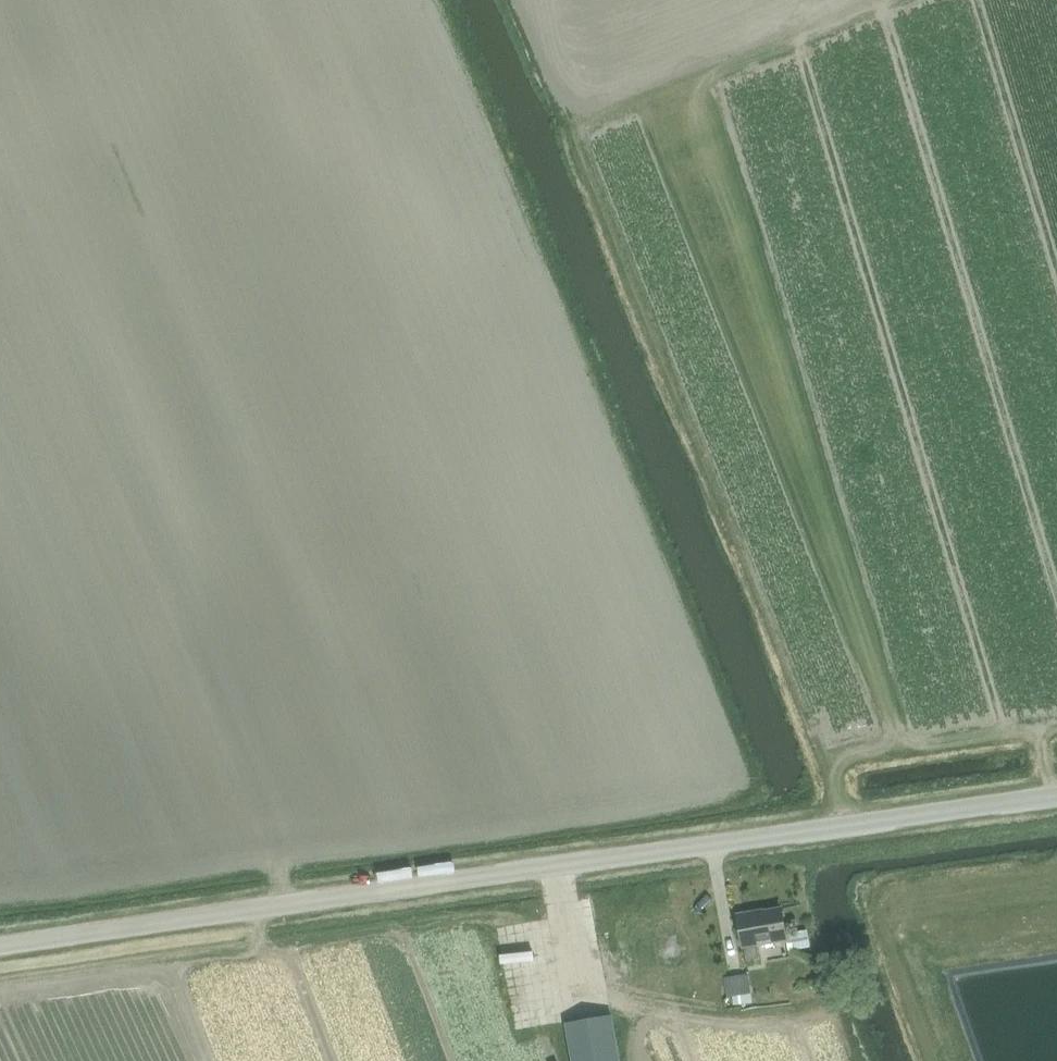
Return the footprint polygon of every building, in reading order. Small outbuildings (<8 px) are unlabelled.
[(786,939),(781,909),(740,916),(740,915),(738,915),(747,961),(760,959),(757,944),(786,939)] [(748,974),(724,978),(728,997),(751,993),(748,974)] [(566,1024),(572,1060),(620,1060),(612,1015),(566,1023),(566,1024)] [(482,1040),(461,1041),(462,1060),(483,1060),(482,1040)]
